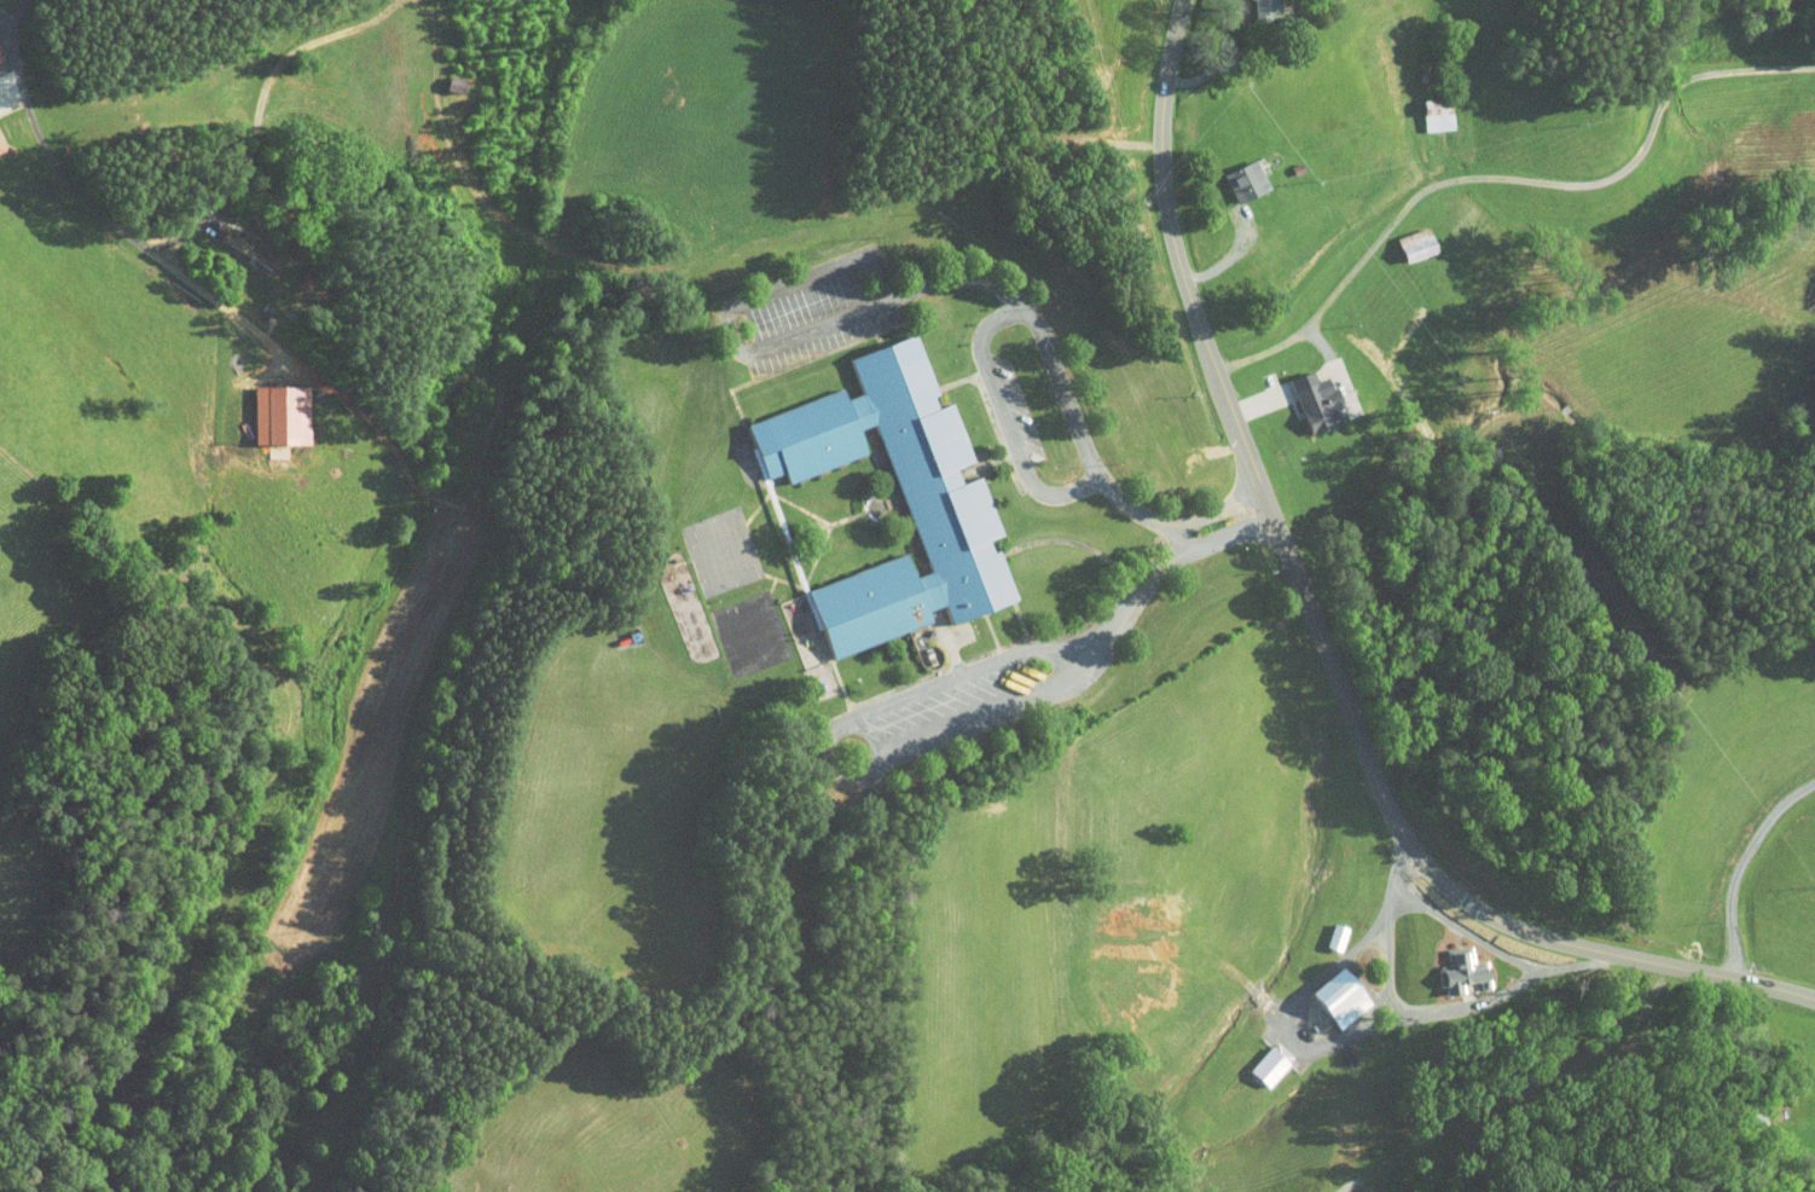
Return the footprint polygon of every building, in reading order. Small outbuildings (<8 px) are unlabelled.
[(456,72),(438,69),(436,83),(454,86),(456,72)] [(1415,124),(1442,122),(1440,91),(1412,93),(1415,124)] [(1214,165),(1225,196),(1258,185),(1247,153),(1214,165)] [(1387,231),(1396,256),(1428,244),(1418,218),(1387,231)] [(1006,596),(985,531),(992,529),(972,470),(953,477),(948,462),(964,456),(944,396),(929,401),(924,389),(928,388),(908,329),(840,352),(852,387),(837,392),(834,383),(739,415),(758,471),(776,466),(779,475),(859,448),(851,423),(868,417),(918,566),(905,570),(898,547),(798,581),(822,651),(924,617),(920,605),(935,600),(941,618),(1006,596)] [(1279,374),(1300,429),(1333,417),(1327,401),(1333,399),(1322,369),(1307,375),(1303,365),(1279,374)] [(243,437),(299,438),(299,380),(244,380),(243,437)] [(1428,941),(1429,957),(1419,958),(1422,987),(1441,985),(1440,974),(1459,972),(1460,981),(1470,980),(1467,953),(1454,955),(1452,939),(1428,941)] [(1229,1064),(1248,1081),(1275,1050),(1257,1033),(1229,1064)]
